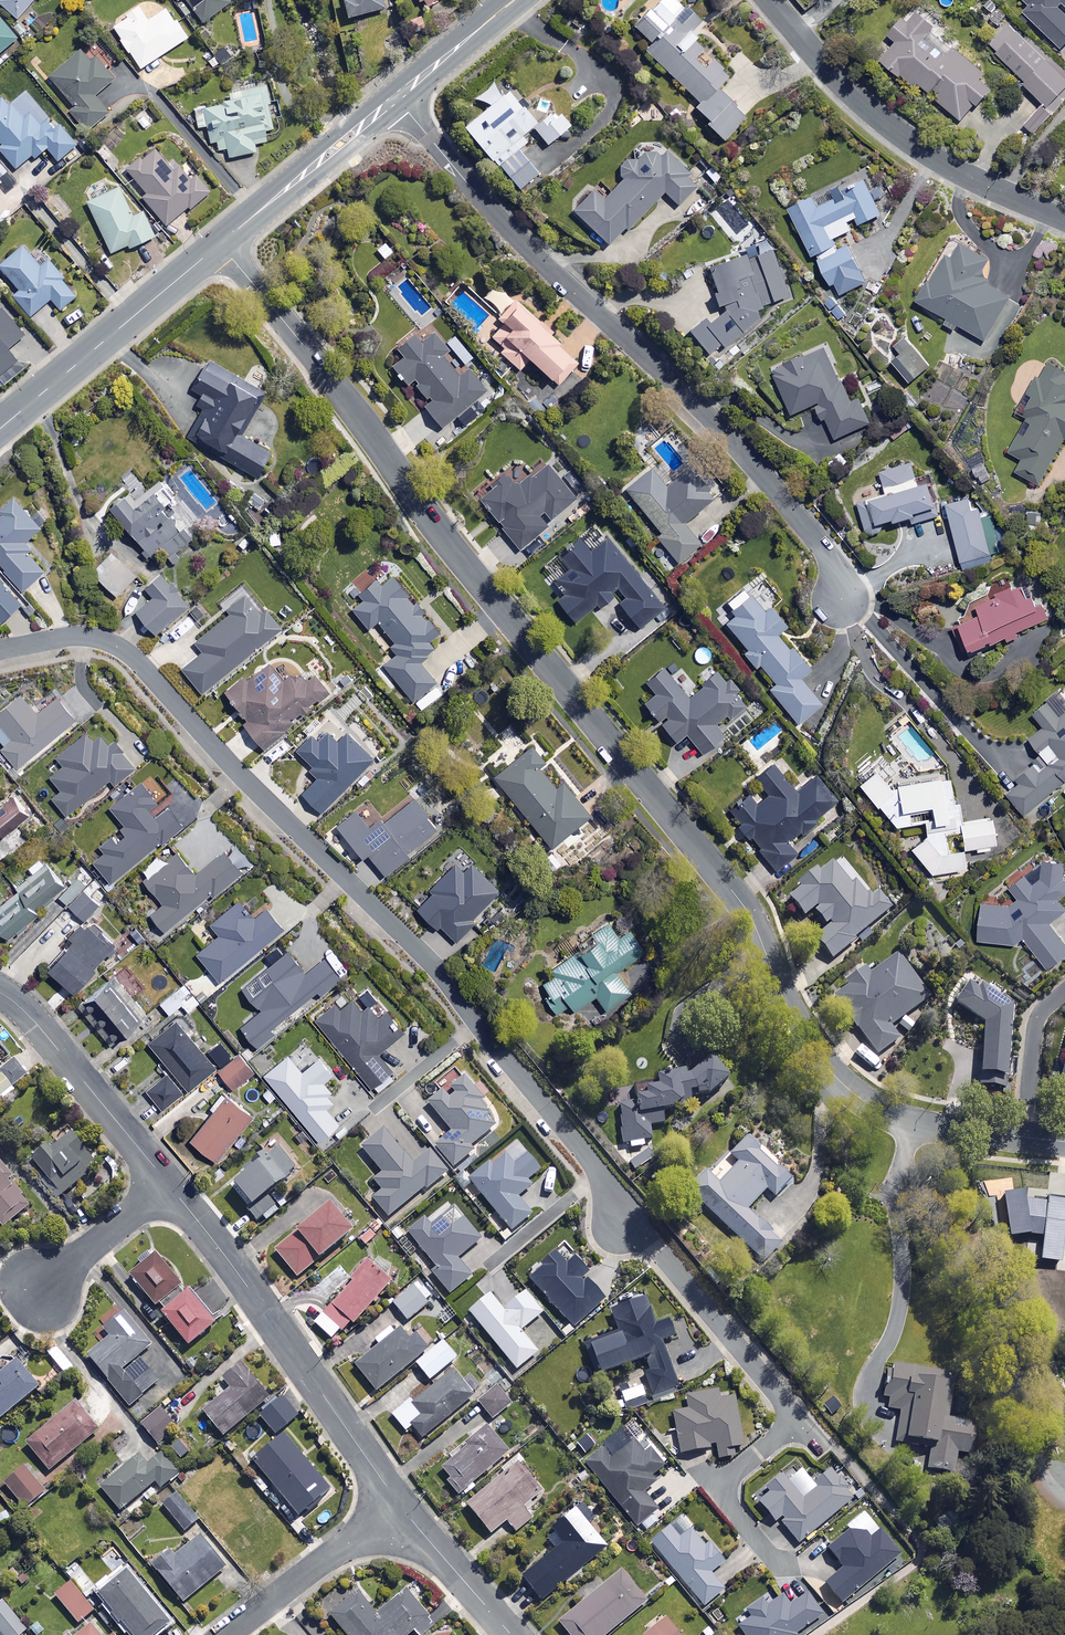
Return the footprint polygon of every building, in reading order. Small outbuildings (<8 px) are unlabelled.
[(17,19),(33,0),(0,0),(0,4),(17,19)] [(202,23),(230,2),(229,0),(185,0),(202,23)] [(384,0),(343,0),(347,18),(385,7),(384,0)] [(1064,8),(1064,0),(1023,0),(1030,6),(1023,14),(1061,48),(1064,44),(1064,13),(1058,7),(1061,4),(1064,8)] [(674,18),(658,1),(633,25),(651,44),(645,49),(699,104),(695,108),(707,120),(705,123),(722,140),(745,118),(716,88),(728,76),(687,34),(701,21),(686,6),(674,18)] [(147,21),(140,11),(113,29),(139,70),(187,39),(167,8),(147,21)] [(934,26),(916,10),(908,20),(902,15),(886,34),(895,42),(880,60),(914,88),(917,84),(960,120),(975,103),(977,105),(991,87),(980,78),(984,74),(931,30),(934,26)] [(17,38),(0,19),(0,53),(17,38)] [(990,43),(998,50),(996,52),(1022,77),(1019,80),(1046,106),(1064,87),(1064,75),(1010,22),(990,43)] [(89,62),(81,52),(49,78),(74,108),(70,111),(86,132),(110,113),(95,95),(113,80),(95,58),(89,62)] [(503,95),(492,83),(478,95),(487,105),(462,126),(517,191),(537,174),(511,143),(536,123),(509,91),(503,95)] [(273,129),(264,86),(230,92),(232,102),(193,109),(197,128),(206,126),(209,143),(216,141),(218,150),(226,148),(228,157),(254,152),(253,143),(265,141),(263,130),(273,129)] [(3,97),(0,100),(0,143),(2,145),(0,146),(0,151),(15,169),(32,155),(34,158),(46,148),(57,161),(76,145),(52,117),(40,126),(29,113),(22,120),(3,97)] [(569,125),(556,108),(533,126),(547,143),(569,125)] [(594,187),(571,213),(607,245),(622,228),(625,231),(661,190),(678,205),(697,184),(686,174),(691,168),(668,147),(661,155),(655,150),(643,150),(620,168),(620,178),(603,196),(594,187)] [(172,170),(153,148),(127,170),(145,193),(141,196),(164,225),(186,206),(188,208),(208,192),(195,176),(189,181),(177,166),(172,170)] [(812,255),(816,253),(820,260),(818,261),(829,285),(833,284),(838,295),(866,281),(848,245),(836,251),(831,240),(861,225),(861,223),(880,214),(864,180),(840,192),(843,196),(819,208),(813,196),(788,208),(812,255)] [(131,217),(118,189),(87,203),(111,253),(128,245),(129,248),(153,236),(142,212),(131,217)] [(787,295),(767,239),(745,247),(747,253),(707,267),(715,291),(711,292),(716,306),(722,304),(723,309),(707,322),(704,317),(688,330),(707,354),(721,344),(723,346),(758,319),(754,307),(787,295)] [(988,258),(960,242),(951,258),(946,255),(931,281),(927,279),(915,300),(947,318),(944,324),(953,329),(956,324),(984,340),(1009,297),(976,278),(988,258)] [(22,246),(0,265),(0,268),(19,291),(13,296),(30,316),(50,299),(59,310),(75,297),(60,279),(62,277),(48,260),(39,267),(22,246)] [(554,333),(496,281),(481,298),(505,320),(490,337),(503,348),(499,352),(519,369),(528,359),(557,385),(577,362),(549,338),(554,333)] [(1,308),(0,309),(0,374),(16,361),(7,349),(24,335),(1,308)] [(422,405),(442,429),(455,418),(463,428),(478,415),(470,405),(487,391),(468,368),(460,375),(444,356),(451,351),(435,331),(421,343),(413,334),(396,347),(403,356),(391,366),(406,385),(411,381),(427,400),(422,405)] [(927,367),(905,338),(894,346),(900,354),(891,361),(908,382),(927,367)] [(856,403),(846,381),(840,383),(824,347),(772,369),(791,414),(815,403),(822,419),(826,418),(834,438),(871,423),(861,401),(856,403)] [(264,393),(208,360),(192,389),(202,395),(196,407),(203,411),(188,437),(257,477),(271,453),(235,432),(241,421),(246,425),(264,393)] [(1049,360),(1016,411),(1026,417),(1006,449),(1022,458),(1014,470),(1038,486),(1064,442),(1064,370),(1049,360)] [(462,431),(456,423),(442,433),(448,441),(462,431)] [(892,518),(893,520),(910,515),(913,523),(938,515),(928,481),(918,485),(911,462),(879,472),(886,493),(857,502),(867,535),(885,529),(882,521),(892,518)] [(515,489),(502,473),(477,493),(476,496),(519,549),(547,526),(538,515),(543,511),(551,520),(576,500),(546,463),(515,489)] [(665,487),(650,468),(625,489),(660,532),(655,536),(677,563),(702,543),(685,521),(698,510),(692,502),(698,497),(686,483),(680,489),(673,480),(665,487)] [(150,495),(140,482),(109,509),(150,558),(160,549),(174,566),(196,547),(161,507),(172,498),(161,485),(150,495)] [(252,492),(246,501),(259,510),(265,501),(252,492)] [(22,544),(44,521),(33,508),(27,513),(12,496),(0,507),(0,510),(3,514),(0,517),(0,564),(22,590),(45,570),(22,544)] [(972,508),(969,498),(946,504),(961,561),(991,554),(979,506),(972,508)] [(281,544),(277,531),(267,534),(271,546),(281,544)] [(590,552),(578,538),(559,554),(571,568),(557,580),(567,591),(556,601),(574,623),(594,605),(597,609),(618,591),(625,599),(618,605),(639,629),(664,607),(606,539),(590,552)] [(145,565),(125,544),(93,575),(114,596),(145,565)] [(188,605),(160,573),(144,588),(152,597),(134,612),(154,635),(188,605)] [(372,575),(354,590),(361,599),(350,608),(368,629),(377,622),(395,643),(388,649),(394,656),(383,666),(414,702),(419,698),(426,706),(444,690),(419,662),(434,649),(428,641),(440,631),(393,575),(381,585),(372,575)] [(1017,637),(1015,632),(1022,630),(1024,634),(1050,622),(1041,602),(1033,606),(1022,582),(974,603),(978,613),(951,625),(963,651),(989,640),(991,644),(1005,637),(1007,641),(1017,637)] [(0,583),(0,621),(19,604),(0,583)] [(258,611),(244,594),(228,607),(230,611),(192,642),(200,653),(180,669),(200,693),(280,628),(263,607),(258,611)] [(764,612),(749,594),(730,610),(735,615),(724,623),(746,649),(742,652),(754,667),(758,664),(774,682),(767,688),(797,723),(821,703),(799,677),(810,668),(792,647),(789,650),(776,634),(787,625),(771,606),(764,612)] [(283,679),(272,667),(253,685),(244,675),(223,694),(247,720),(242,724),(264,748),(327,690),(312,674),(303,682),(293,670),(283,679)] [(641,702),(657,720),(663,715),(666,719),(661,724),(676,742),(684,734),(701,753),(721,735),(712,724),(725,714),(729,718),(744,705),(732,692),(738,687),(732,680),(728,683),(716,670),(686,696),(661,667),(644,682),(653,692),(641,702)] [(366,684),(358,692),(368,703),(376,695),(366,684)] [(0,748),(19,772),(95,712),(75,687),(60,699),(56,694),(35,711),(20,693),(0,710),(0,741),(4,745),(0,748)] [(1036,760),(1015,778),(1019,783),(1007,793),(1024,813),(1064,778),(1064,712),(1059,717),(1046,702),(1033,714),(1043,726),(1029,738),(1046,759),(1040,765),(1036,760)] [(301,794),(321,813),(373,759),(345,733),(336,742),(327,733),(318,742),(311,735),(295,752),(320,775),(301,794)] [(98,737),(82,735),(54,757),(61,766),(48,776),(59,790),(50,798),(64,815),(107,780),(111,785),(133,768),(98,737)] [(542,762),(529,746),(492,776),(549,848),(589,816),(560,780),(552,787),(536,767),(542,762)] [(786,841),(791,838),(792,839),(816,821),(815,819),(837,802),(816,775),(794,792),(791,788),(799,781),(791,771),(783,777),(772,763),(752,778),(766,796),(755,804),(747,794),(727,810),(774,870),(795,854),(786,841)] [(890,790),(874,770),(857,784),(873,805),(875,803),(893,826),(922,821),(924,835),(909,847),(928,873),(963,867),(960,848),(974,846),(975,851),(994,848),(989,816),(960,821),(957,801),(952,802),(948,777),(896,785),(890,790)] [(204,807),(191,790),(155,819),(148,810),(158,802),(141,782),(110,807),(123,824),(119,827),(125,834),(115,842),(111,838),(100,847),(104,852),(93,861),(111,883),(204,807)] [(357,806),(334,825),(362,858),(365,856),(380,875),(438,827),(411,795),(373,826),(357,806)] [(10,797),(0,806),(0,835),(1,837),(26,815),(10,797)] [(250,865),(237,849),(228,857),(223,850),(193,874),(175,852),(141,880),(161,904),(148,914),(163,932),(210,894),(211,896),(250,865)] [(554,869),(560,863),(548,851),(542,857),(554,869)] [(875,895),(840,854),(817,874),(814,871),(797,885),(800,888),(787,899),(803,917),(811,910),(825,926),(812,938),(831,960),(891,907),(878,892),(875,895)] [(39,857),(28,867),(32,872),(15,886),(21,892),(0,910),(0,930),(7,939),(48,905),(46,903),(64,887),(39,857)] [(1008,885),(1015,895),(1005,903),(981,900),(977,939),(1014,944),(1022,937),(1047,968),(1064,953),(1064,943),(1049,923),(1064,910),(1064,907),(1058,898),(1064,893),(1064,879),(1063,874),(1064,861),(1044,860),(1043,876),(1031,886),(1022,874),(1008,885)] [(438,929),(455,941),(498,890),(470,864),(462,872),(454,865),(428,892),(431,895),(417,909),(438,929)] [(99,907),(74,881),(59,895),(83,921),(99,907)] [(252,920),(238,902),(209,924),(218,936),(195,954),(217,981),(282,930),(265,909),(252,920)] [(47,968),(72,991),(106,952),(108,954),(117,945),(89,920),(80,931),(77,928),(68,937),(71,940),(47,968)] [(630,992),(621,980),(629,975),(622,966),(644,950),(628,929),(618,936),(609,923),(576,946),(577,948),(547,970),(550,974),(535,985),(555,1013),(569,1004),(573,1010),(595,995),(605,1009),(630,992)] [(135,925),(127,933),(138,946),(146,938),(135,925)] [(240,1026),(258,1048),(303,1010),(298,1004),(316,989),(320,994),(348,970),(332,950),(305,972),(287,950),(241,989),(259,1010),(240,1026)] [(929,996),(897,954),(869,975),(864,967),(844,983),(847,987),(831,999),(876,1056),(899,1039),(889,1027),(929,996)] [(141,1020),(107,980),(78,1005),(111,1045),(141,1020)] [(159,1002),(168,1013),(181,1003),(187,1010),(198,1002),(183,983),(159,1002)] [(359,1011),(350,1000),(340,1008),(334,1001),(312,1020),(375,1093),(392,1078),(374,1056),(404,1031),(386,1009),(376,1018),(366,1006),(359,1011)] [(213,1067),(175,1021),(148,1043),(186,1090),(213,1067)] [(230,1056),(219,1043),(207,1052),(218,1066),(230,1056)] [(253,1072),(239,1053),(218,1070),(232,1088),(253,1072)] [(324,1107),(332,1101),(326,1095),(331,1090),(322,1079),(330,1073),(317,1057),(300,1071),(285,1054),(262,1073),(317,1139),(337,1122),(324,1107)] [(632,1103),(616,1107),(621,1146),(628,1145),(629,1150),(642,1148),(642,1141),(654,1140),(652,1127),(674,1124),(672,1107),(691,1104),(690,1095),(703,1093),(706,1098),(728,1079),(710,1059),(687,1079),(676,1067),(642,1097),(632,1098),(632,1103)] [(11,1060),(0,1069),(0,1100),(26,1079),(11,1060)] [(181,1092),(166,1074),(146,1091),(161,1109),(181,1092)] [(481,1098),(464,1078),(451,1089),(448,1086),(427,1104),(452,1133),(433,1149),(452,1171),(473,1153),(469,1149),(492,1129),(481,1098)] [(277,1095),(268,1086),(260,1094),(269,1103),(277,1095)] [(251,1115),(220,1090),(207,1106),(212,1110),(189,1139),(215,1160),(251,1115)] [(412,1167),(382,1131),(361,1150),(381,1174),(373,1182),(380,1191),(371,1199),(387,1219),(424,1188),(426,1191),(446,1174),(428,1153),(412,1167)] [(757,1150),(762,1145),(749,1133),(690,1192),(762,1262),(780,1244),(745,1209),(765,1188),(773,1196),(789,1180),(757,1150)] [(333,1143),(325,1134),(316,1143),(323,1152),(333,1143)] [(94,1166),(68,1136),(48,1154),(42,1148),(29,1160),(47,1181),(41,1186),(54,1201),(94,1166)] [(540,1169),(518,1143),(495,1163),(483,1168),(468,1181),(511,1232),(531,1215),(517,1198),(531,1187),(526,1180),(540,1169)] [(280,1208),(268,1193),(296,1170),(278,1148),(232,1186),(250,1208),(247,1211),(256,1222),(263,1216),(266,1220),(280,1208)] [(0,1170),(0,1225),(3,1229),(30,1205),(0,1170)] [(349,1232),(326,1206),(273,1252),(296,1278),(349,1232)] [(479,1240),(454,1209),(429,1229),(422,1220),(406,1233),(435,1269),(430,1273),(448,1295),(470,1277),(455,1259),(479,1240)] [(381,1229),(373,1221),(356,1238),(364,1246),(381,1229)] [(566,1266),(555,1254),(527,1280),(573,1329),(603,1300),(582,1278),(587,1274),(573,1259),(566,1266)] [(186,1346),(215,1323),(210,1316),(231,1300),(214,1279),(193,1295),(188,1289),(184,1292),(154,1255),(129,1276),(186,1346)] [(388,1284),(365,1263),(341,1289),(342,1290),(312,1323),(330,1340),(348,1321),(351,1324),(388,1284)] [(431,1300),(417,1282),(391,1303),(405,1321),(431,1300)] [(541,1312),(523,1291),(502,1309),(488,1293),(467,1311),(515,1369),(537,1351),(519,1330),(541,1312)] [(654,1326),(643,1299),(608,1312),(617,1335),(586,1346),(598,1377),(643,1359),(648,1373),(642,1376),(651,1397),(676,1387),(660,1344),(673,1339),(666,1322),(654,1326)] [(87,1356),(129,1407),(147,1392),(151,1397),(163,1387),(138,1356),(151,1346),(123,1312),(102,1329),(109,1337),(87,1356)] [(413,1362),(427,1350),(415,1335),(408,1340),(399,1329),(392,1334),(388,1329),(374,1340),(379,1346),(354,1366),(374,1392),(413,1362)] [(427,1350),(413,1362),(427,1381),(455,1359),(442,1342),(429,1352),(427,1350)] [(74,1369),(56,1348),(47,1355),(65,1377),(74,1369)] [(15,1363),(0,1375),(0,1419),(37,1389),(15,1363)] [(957,1373),(887,1364),(883,1398),(888,1398),(887,1410),(899,1412),(895,1438),(930,1443),(927,1469),(954,1473),(957,1451),(970,1453),(974,1428),(950,1425),(957,1373)] [(268,1400),(239,1365),(221,1380),(229,1390),(201,1413),(222,1438),(268,1400)] [(473,1396),(451,1370),(413,1402),(410,1397),(388,1415),(402,1431),(410,1425),(421,1439),(473,1396)] [(710,1445),(714,1444),(717,1459),(734,1456),(732,1448),(743,1446),(734,1397),(718,1400),(715,1388),(684,1394),(687,1410),(671,1413),(679,1454),(710,1448),(710,1445)] [(509,1406),(496,1389),(479,1402),(491,1419),(509,1406)] [(645,1400),(641,1391),(622,1398),(626,1407),(645,1400)] [(86,1409),(78,1399),(24,1443),(48,1472),(98,1431),(82,1412),(86,1409)] [(296,1416),(280,1399),(259,1418),(275,1435),(296,1416)] [(176,1430),(160,1411),(141,1427),(157,1446),(176,1430)] [(580,1460),(637,1527),(658,1509),(643,1491),(655,1481),(651,1476),(663,1466),(647,1447),(640,1453),(618,1427),(611,1433),(608,1430),(598,1439),(601,1442),(580,1460)] [(444,1482),(458,1496),(466,1488),(471,1493),(478,1487),(473,1481),(506,1451),(484,1428),(440,1469),(448,1478),(444,1482)] [(330,1493),(283,1436),(251,1462),(271,1486),(263,1493),(276,1509),(285,1503),(299,1520),(330,1493)] [(188,1455),(175,1439),(162,1450),(175,1466),(188,1455)] [(120,1511),(125,1507),(132,1514),(158,1491),(152,1484),(156,1481),(160,1486),(176,1473),(159,1454),(146,1465),(138,1455),(100,1488),(120,1511)] [(539,1493),(516,1463),(464,1504),(487,1534),(504,1521),(513,1532),(529,1519),(520,1508),(539,1493)] [(43,1493),(23,1468),(3,1484),(23,1509),(43,1493)] [(754,1499),(773,1522),(780,1516),(784,1520),(780,1523),(797,1543),(852,1498),(845,1489),(847,1487),(838,1475),(835,1478),(828,1469),(812,1483),(816,1488),(807,1495),(787,1471),(754,1499)] [(198,1520),(176,1495),(163,1506),(185,1532),(198,1520)] [(0,1513),(0,1527),(15,1520),(9,1508),(0,1513)] [(520,1576),(540,1601),(566,1580),(568,1582),(584,1570),(582,1567),(605,1548),(574,1509),(550,1529),(561,1543),(520,1576)] [(678,1538),(667,1525),(648,1541),(703,1607),(723,1590),(710,1573),(723,1562),(705,1541),(702,1543),(690,1528),(678,1538)] [(862,1532),(848,1531),(826,1550),(842,1568),(824,1584),(832,1593),(825,1599),(834,1610),(899,1555),(878,1531),(868,1539),(862,1532)] [(224,1568),(197,1537),(174,1557),(169,1551),(152,1567),(169,1586),(163,1592),(178,1608),(224,1568)] [(620,1571),(557,1622),(568,1634),(605,1634),(645,1602),(620,1571)] [(124,1572),(109,1585),(105,1580),(92,1591),(130,1634),(154,1634),(168,1624),(124,1572)] [(92,1610),(70,1584),(55,1597),(77,1623),(92,1610)] [(405,1591),(376,1615),(355,1590),(327,1614),(345,1634),(423,1634),(434,1626),(405,1591)] [(774,1601),(769,1594),(745,1610),(750,1617),(737,1626),(743,1634),(794,1634),(824,1614),(809,1592),(788,1606),(781,1596),(774,1601)] [(0,1603),(0,1634),(17,1634),(23,1630),(0,1603)] [(667,1617),(645,1634),(683,1634),(667,1617)] [(28,1627),(34,1634),(41,1634),(47,1630),(37,1619),(28,1627)] [(90,1625),(78,1634),(99,1634),(90,1625)]
